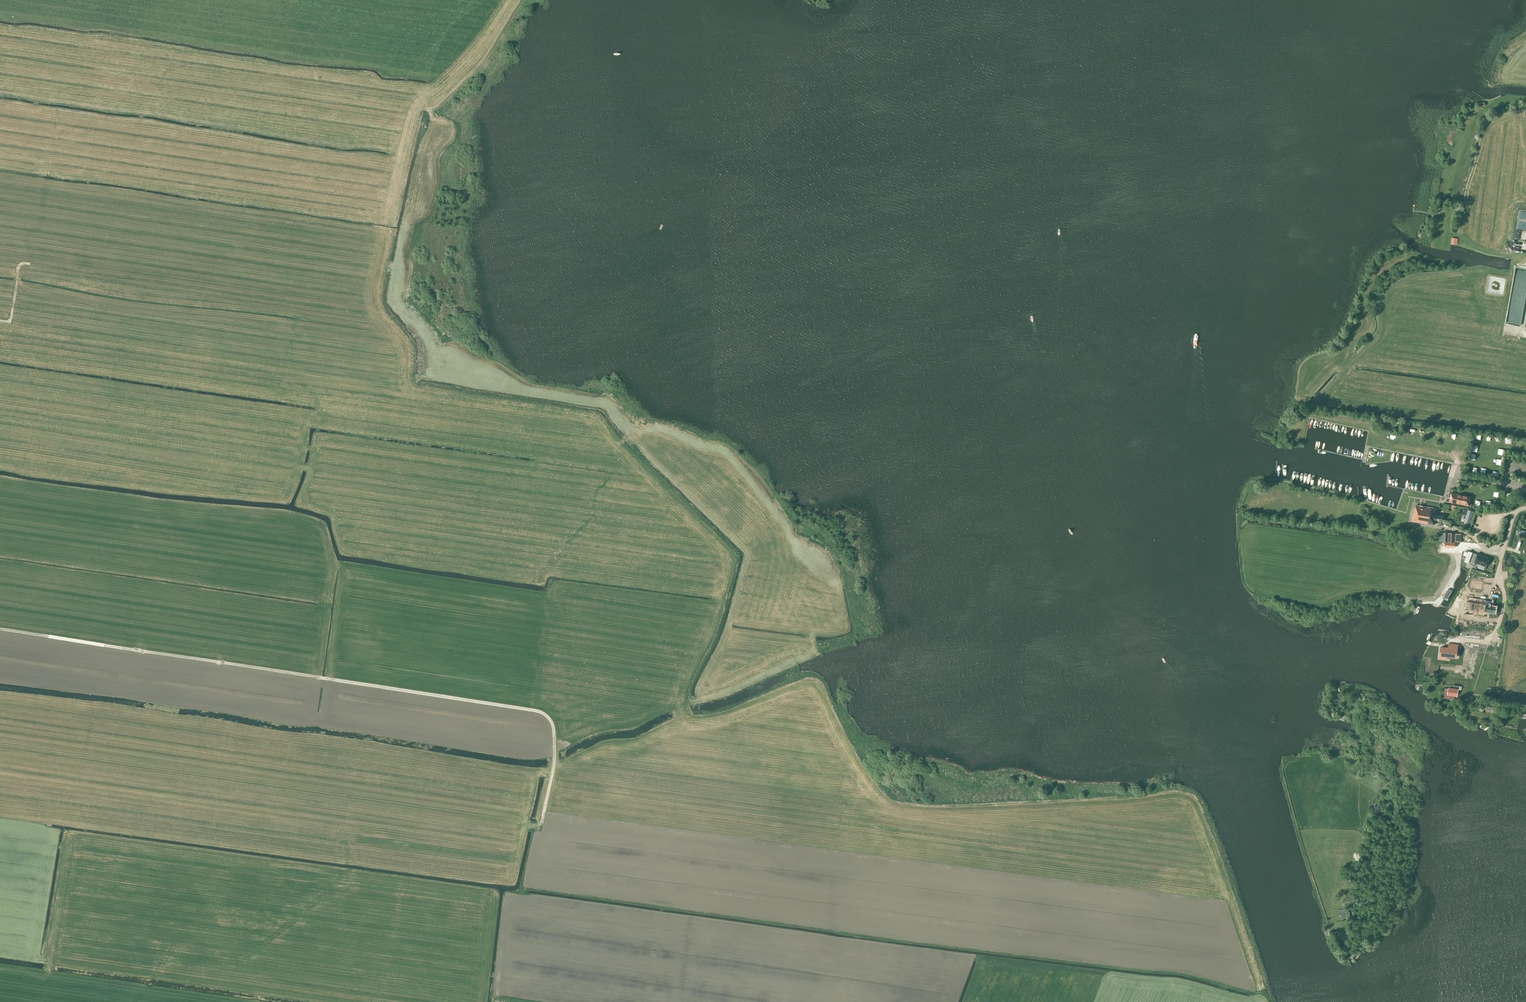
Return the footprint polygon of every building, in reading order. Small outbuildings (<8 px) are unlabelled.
[(1451,493),(1449,502),(1469,506),(1471,499),(1463,497),(1463,495),(1451,493)] [(1411,521),(1431,525),(1431,524),(1435,525),(1435,520),(1442,521),(1443,516),(1436,515),(1437,509),(1434,509),(1434,508),(1416,505),(1415,509),(1414,509),(1411,521)] [(1474,512),(1466,510),(1465,514),(1468,515),(1466,523),(1470,524),(1474,512)] [(1448,538),(1448,533),(1440,532),(1439,541),(1448,542),(1448,538)] [(1455,533),(1448,533),(1448,538),(1448,542),(1455,542),(1460,542),(1461,534),(1455,533)] [(1468,563),(1473,553),(1468,551),(1464,561),(1468,563)] [(1478,555),(1474,553),(1470,563),(1475,565),(1476,563),(1486,567),(1489,558),(1478,554),(1478,555)] [(1470,589),(1481,591),(1483,583),(1471,581),(1470,589)] [(1448,589),(1443,598),(1447,601),(1453,592),(1448,589)] [(1491,606),(1492,602),(1486,601),(1486,600),(1467,597),(1465,610),(1466,610),(1466,614),(1484,617),(1484,616),(1487,617),(1488,611),(1495,612),(1495,607),(1491,606)] [(1455,609),(1458,602),(1455,600),(1449,611),(1454,613),(1456,609),(1455,609)] [(1456,648),(1440,646),(1442,647),(1441,655),(1440,659),(1441,659),(1441,655),(1454,657),(1454,652),(1455,652),(1456,651),(1454,650),(1455,648),(1456,648)] [(1448,695),(1457,696),(1458,689),(1448,688),(1448,695)] [(1497,703),(1487,702),(1486,709),(1493,710),(1493,712),(1496,713),(1496,710),(1497,703)] [(1360,763),(1351,758),(1348,764),(1357,769),(1360,763)] [(1345,908),(1338,910),(1341,919),(1347,918),(1345,908)] [(1343,930),(1335,932),(1337,939),(1345,937),(1343,930)]
